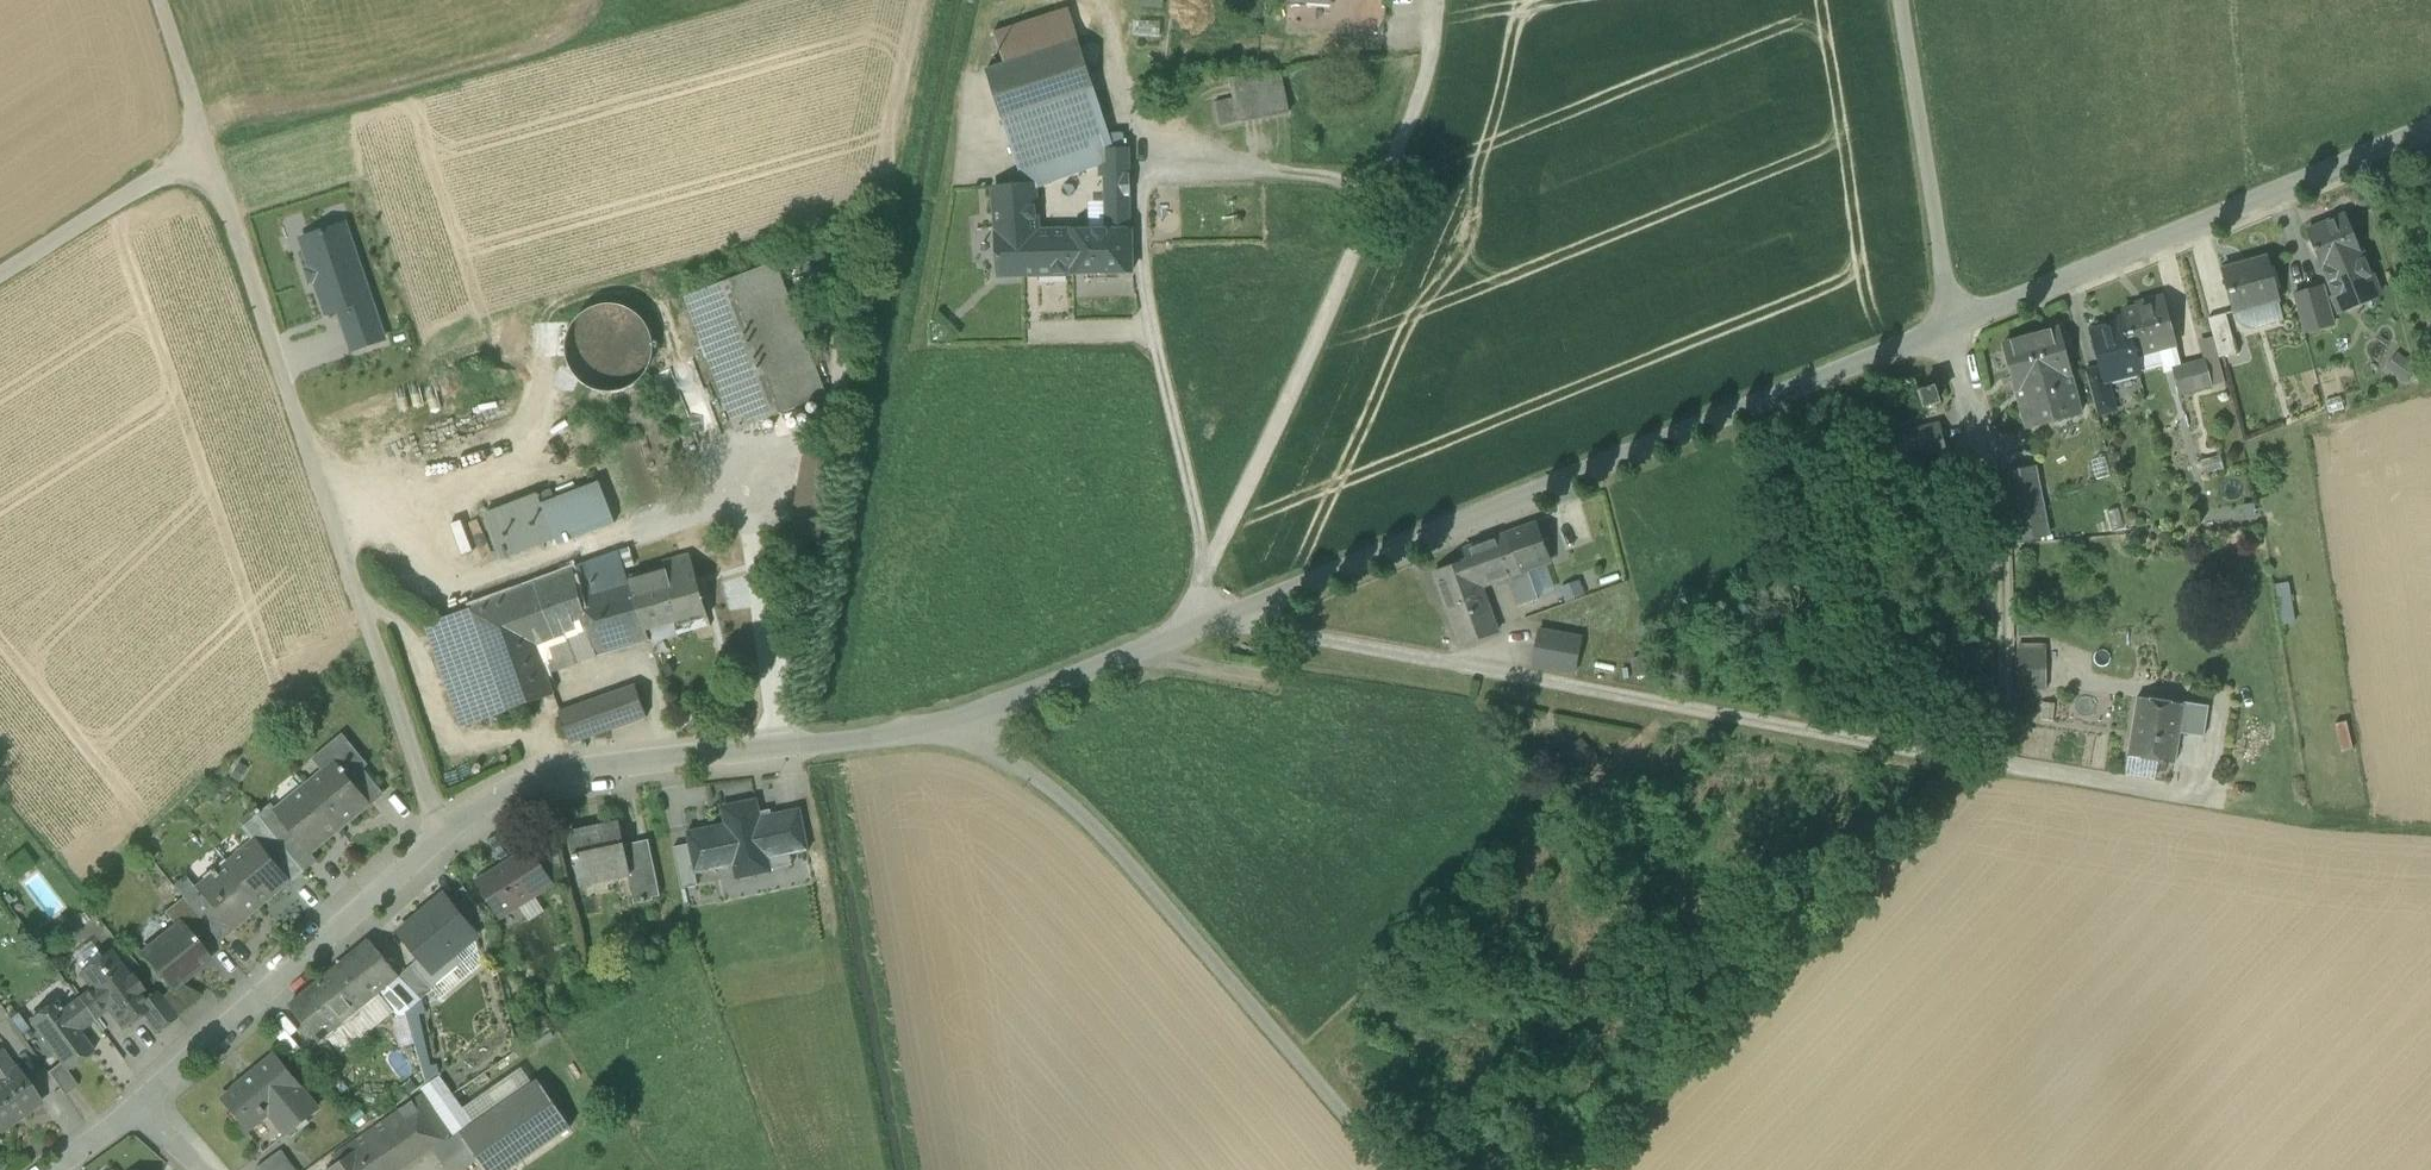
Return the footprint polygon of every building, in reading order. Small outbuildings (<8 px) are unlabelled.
[(1070,14),(995,38),(1003,64),(1079,40),(1070,14)] [(1003,124),(1096,94),(1079,40),(1003,64),(986,70),(1003,124)] [(1209,76),(1215,103),(1280,88),(1276,69),(1209,76)] [(1286,112),(1280,88),(1215,103),(1220,127),(1286,112)] [(1096,94),(1003,124),(1024,187),(1032,186),(1032,188),(1049,183),(1099,165),(1098,149),(1114,148),(1109,134),(1096,94)] [(1124,148),(1123,134),(1109,134),(1114,148),(1124,148)] [(1114,148),(1098,149),(1099,165),(1099,177),(1129,176),(1129,148),(1124,148),(1114,148)] [(1129,176),(1099,177),(1105,195),(1130,194),(1129,176)] [(1049,183),(1032,188),(1033,198),(1050,193),(1049,183)] [(1024,187),(988,190),(994,274),(1072,272),(1071,232),(1036,233),(1033,198),(1032,188),(1032,186),(1024,187)] [(1130,194),(1105,195),(1107,232),(1071,232),(1072,272),(1072,273),(1131,271),(1131,231),(1130,231),(1130,194)] [(2346,217),(2307,233),(2322,269),(2322,268),(2337,305),(2376,289),(2361,253),(2361,252),(2346,217)] [(328,314),(340,310),(369,300),(344,225),(303,239),(328,314)] [(2266,258),(2222,270),(2234,313),(2278,301),(2266,258)] [(774,263),(686,297),(736,430),(825,396),(774,263)] [(2323,288),(2293,296),(2303,332),(2333,324),(2323,288)] [(2164,297),(2148,301),(2150,306),(2122,314),(2123,319),(2133,355),(2134,355),(2136,355),(2174,345),(2176,344),(2164,297)] [(384,341),(369,300),(340,310),(354,351),(384,341)] [(582,382),(597,390),(614,392),(630,387),(644,376),(652,361),(654,344),(649,327),(638,314),(623,306),(606,304),(589,309),(576,320),(568,335),(566,352),(571,369),(582,382)] [(2226,314),(2208,319),(2219,359),(2237,354),(2226,314)] [(2123,319),(2117,321),(2110,328),(2093,332),(2097,348),(2094,351),(2096,359),(2100,360),(2102,368),(2106,381),(2107,381),(2138,372),(2134,355),(2133,355),(2123,319)] [(2059,330),(2004,345),(2026,428),(2081,413),(2059,330)] [(2174,345),(2136,355),(2140,368),(2162,362),(2164,372),(2173,370),(2173,369),(2180,368),(2174,345)] [(2402,350),(2385,358),(2398,383),(2414,374),(2402,350)] [(693,360),(653,376),(684,456),(721,435),(693,360)] [(2205,361),(2188,365),(2195,390),(2212,386),(2205,361)] [(2180,368),(2173,370),(2179,394),(2195,390),(2188,365),(2180,368)] [(2102,368),(2085,372),(2097,415),(2115,410),(2107,381),(2106,381),(2102,368)] [(1934,388),(1920,393),(1924,407),(1938,402),(1934,388)] [(1937,425),(1900,434),(1908,465),(1945,456),(1937,425)] [(2035,468),(2005,474),(2012,512),(2013,512),(2042,506),(2043,506),(2035,468)] [(554,500),(541,505),(554,539),(555,543),(614,521),(599,483),(554,500)] [(550,490),(537,495),(541,505),(554,500),(550,490)] [(537,495),(484,515),(501,560),(554,539),(541,505),(537,495)] [(2042,506),(2013,512),(2019,541),(2048,536),(2042,506)] [(1531,527),(1465,550),(1478,586),(1480,585),(1480,586),(1494,581),(1496,587),(1509,583),(1518,607),(1538,600),(1527,568),(1544,561),(1531,527)] [(662,550),(688,543),(685,532),(659,539),(662,550)] [(1467,560),(1434,572),(1453,622),(1459,620),(1468,644),(1497,633),(1480,586),(1480,585),(1478,586),(1465,550),(1464,552),(1467,560)] [(618,551),(603,557),(611,584),(627,579),(626,577),(618,551)] [(663,566),(626,577),(627,579),(628,579),(644,629),(705,610),(689,553),(662,561),(663,566)] [(611,584),(603,557),(571,569),(572,571),(573,570),(590,625),(587,626),(596,656),(647,641),(644,629),(628,579),(627,579),(611,584)] [(572,571),(468,609),(504,712),(553,694),(546,675),(536,645),(587,626),(590,625),(573,570),(572,571)] [(1581,580),(1562,587),(1566,599),(1585,593),(1581,580)] [(2290,581),(2276,583),(2283,623),(2297,620),(2290,581)] [(468,609),(424,625),(460,727),(504,712),(468,609)] [(587,626),(536,645),(546,675),(596,657),(596,656),(587,626)] [(1581,638),(1539,630),(1533,666),(1575,674),(1581,638)] [(2046,651),(2019,651),(2019,663),(2046,663),(2046,651)] [(2046,663),(2019,663),(2019,688),(2046,689),(2046,663)] [(635,686),(559,713),(570,744),(646,717),(635,686)] [(2183,705),(2138,697),(2128,757),(2175,764),(2180,734),(2179,734),(2184,706),(2183,706),(2183,705)] [(2209,707),(2184,703),(2183,705),(2183,706),(2184,706),(2179,734),(2180,734),(2204,738),(2209,707)] [(368,765),(343,734),(313,759),(323,772),(337,761),(371,804),(383,793),(364,769),(368,765)] [(323,772),(306,786),(340,829),(371,804),(337,761),(323,772)] [(340,829),(306,786),(275,811),(275,812),(294,836),(295,835),(310,854),(311,853),(340,829)] [(725,824),(687,832),(696,874),(734,867),(737,879),(773,872),(771,860),(790,856),(781,812),(770,815),(771,821),(761,823),(756,801),(722,808),(725,824)] [(294,836),(275,812),(275,811),(270,805),(259,815),(283,845),(294,836)] [(283,845),(259,815),(244,827),(255,840),(257,839),(291,881),(303,871),(283,845)] [(619,824),(569,834),(578,877),(626,867),(628,874),(630,874),(624,845),(619,824)] [(283,845),(303,871),(317,860),(311,853),(310,854),(295,835),(294,836),(283,845)] [(255,840),(226,863),(261,906),(291,881),(257,839),(255,840)] [(648,840),(624,845),(630,874),(628,874),(634,904),(653,900),(652,898),(660,896),(648,840)] [(532,851),(479,884),(499,916),(518,903),(521,907),(535,898),(533,894),(552,882),(532,851)] [(261,906),(226,863),(214,873),(212,871),(209,873),(211,876),(195,889),(201,896),(202,896),(230,931),(261,906)] [(195,889),(186,879),(174,888),(183,898),(189,906),(201,896),(195,889)] [(230,931),(202,896),(201,896),(189,906),(208,930),(218,941),(230,931)] [(445,897),(399,933),(422,962),(413,967),(431,990),(465,963),(458,954),(477,941),(474,930),(445,897)] [(183,898),(164,913),(175,927),(176,928),(182,923),(196,940),(208,930),(189,906),(183,898)] [(175,927),(167,933),(168,934),(141,956),(142,958),(146,955),(172,987),(168,990),(170,991),(210,958),(196,940),(182,923),(176,928),(175,927)] [(369,941),(289,1006),(318,1042),(377,994),(398,976),(369,941)] [(109,953),(82,973),(93,988),(78,999),(91,1017),(106,1006),(123,1028),(144,1013),(150,1008),(145,1001),(138,993),(140,987),(134,979),(128,979),(109,953)] [(398,976),(377,994),(399,1017),(421,1000),(398,976)] [(177,1016),(157,992),(145,1001),(150,1008),(144,1013),(149,1019),(147,1020),(156,1032),(177,1016)] [(63,1011),(59,1005),(33,1025),(45,1041),(43,1043),(52,1055),(54,1054),(61,1063),(67,1071),(93,1052),(76,1028),(91,1017),(78,999),(63,1011)] [(133,1048),(114,1024),(103,1032),(121,1057),(133,1048)] [(0,1053),(0,1080),(14,1070),(1,1052),(0,1053)] [(300,1086),(275,1057),(257,1071),(257,1070),(239,1085),(240,1086),(221,1101),(246,1130),(269,1111),(287,1133),(317,1109),(298,1087),(300,1086)] [(67,1071),(61,1063),(48,1073),(64,1096),(78,1086),(67,1071)] [(40,1103),(16,1069),(14,1070),(0,1080),(0,1132),(40,1103)] [(459,1134),(477,1161),(484,1169),(508,1169),(570,1127),(538,1080),(459,1134)] [(423,1095),(388,1118),(416,1159),(451,1135),(423,1095)] [(331,1156),(336,1163),(327,1169),(400,1169),(416,1159),(388,1118),(331,1156)] [(433,1150),(446,1169),(464,1169),(477,1161),(458,1133),(433,1150)] [(256,1168),(257,1169),(294,1169),(281,1150),(256,1168)]
